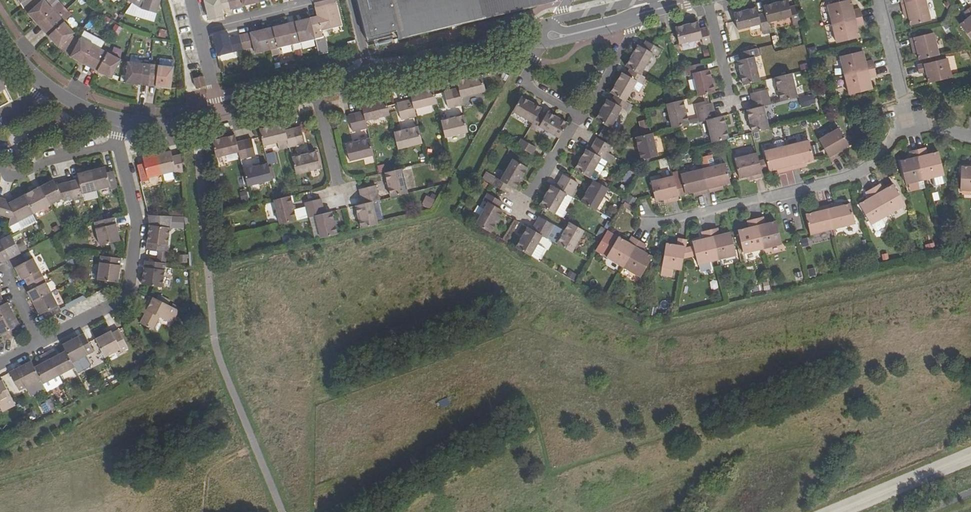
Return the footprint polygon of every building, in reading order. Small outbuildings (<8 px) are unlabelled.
[(20,3),(23,8),(35,0),(18,0),(20,3)] [(27,14),(42,30),(59,15),(66,9),(57,0),(42,0),(41,1),(40,0),(35,0),(23,8),(27,14)] [(156,13),(160,0),(133,0),(131,2),(143,9),(156,13)] [(209,20),(224,16),(223,10),(230,9),(228,0),(204,0),(209,20)] [(230,9),(259,2),(258,0),(228,0),(230,9)] [(399,38),(444,28),(555,1),(555,0),(358,0),(368,42),(398,35),(399,38)] [(766,13),(768,22),(792,17),(793,24),(801,22),(797,5),(790,7),(788,0),(764,6),(766,13)] [(860,9),(854,10),(851,0),(848,0),(829,5),(834,24),(839,23),(863,17),(860,9)] [(912,26),(931,21),(926,0),(919,0),(902,4),(905,15),(909,14),(912,26)] [(310,18),(315,39),(322,37),(320,30),(342,25),(336,1),(315,7),(317,16),(310,18)] [(736,21),(738,30),(760,24),(763,31),(770,29),(768,22),(766,13),(759,15),(757,8),(734,14),(736,21)] [(970,39),(970,8),(965,12),(970,18),(960,25),(970,39)] [(42,30),(58,47),(74,33),(65,22),(72,16),(66,9),(59,15),(42,30)] [(860,38),(857,27),(865,25),(863,17),(839,23),(834,24),(838,43),(860,38)] [(288,23),(293,44),(315,39),(310,18),(288,23)] [(678,33),(680,44),(703,39),(705,45),(712,43),(708,28),(701,29),(699,22),(676,28),(678,33)] [(265,28),(270,49),(293,44),(288,23),(265,28)] [(237,35),(241,50),(253,47),(255,53),(270,49),(265,28),(237,35)] [(80,38),(100,48),(104,42),(81,30),(77,36),(80,38)] [(212,35),(218,56),(241,50),(237,35),(229,37),(228,31),(212,35)] [(917,49),(920,60),(924,59),(940,56),(934,33),(915,38),(911,39),(914,50),(917,49)] [(369,46),(399,38),(398,35),(368,42),(369,46)] [(322,37),(313,39),(317,54),(326,52),(322,37)] [(70,57),(90,68),(100,48),(80,38),(70,57)] [(631,69),(640,75),(653,54),(657,56),(661,50),(652,45),(646,42),(643,47),(639,45),(626,66),(631,69)] [(90,68),(110,78),(121,60),(100,48),(90,68)] [(739,62),(744,85),(751,83),(760,81),(754,58),(760,56),(758,48),(741,53),(743,60),(739,62)] [(875,68),(873,61),(866,63),(863,51),(841,57),(846,76),(852,74),(875,68)] [(151,64),(148,86),(171,88),(174,67),(173,66),(174,60),(160,58),(159,65),(151,64)] [(927,72),(930,83),(953,78),(948,59),(925,65),(917,66),(919,74),(927,72)] [(128,61),(125,83),(148,86),(151,64),(128,61)] [(693,73),(699,96),(708,94),(715,93),(709,69),(705,71),(703,63),(686,67),(688,75),(693,73)] [(873,90),(869,78),(877,76),(875,68),(852,74),(846,76),(851,95),(873,90)] [(615,96),(626,101),(637,82),(641,84),(645,77),(640,75),(631,69),(627,75),(623,73),(611,93),(615,96)] [(775,78),(782,102),(798,98),(792,73),(775,78)] [(194,78),(196,88),(206,86),(203,75),(194,78)] [(452,90),(456,106),(463,104),(462,97),(486,92),(482,75),(457,81),(459,89),(452,90)] [(405,102),(409,118),(416,116),(414,109),(437,103),(435,94),(434,87),(410,93),(412,100),(405,102)] [(444,92),(448,108),(456,106),(452,90),(444,92)] [(751,94),(753,101),(769,97),(768,90),(754,93),(751,94)] [(605,125),(610,128),(622,109),(626,111),(630,104),(626,101),(615,96),(612,102),(608,99),(596,120),(605,125)] [(530,128),(537,131),(540,127),(545,117),(539,113),(541,109),(521,97),(513,112),(533,123),(530,128)] [(748,110),(753,133),(770,129),(764,106),(771,105),(769,97),(753,101),(755,108),(748,110)] [(356,114),(361,130),(367,128),(366,121),(390,115),(388,106),(386,98),(362,104),(363,112),(356,114)] [(668,104),(673,129),(680,127),(690,124),(683,100),(668,104)] [(398,103),(402,120),(409,118),(405,102),(398,103)] [(696,107),(698,115),(714,111),(712,104),(710,104),(696,107)] [(420,114),(431,111),(430,106),(419,109),(420,114)] [(707,120),(713,143),(725,140),(729,139),(723,116),(716,118),(714,111),(698,115),(700,122),(707,120)] [(540,127),(560,138),(568,124),(548,112),(545,117),(540,127)] [(349,116),(353,132),(361,130),(356,114),(349,116)] [(442,121),(446,138),(468,132),(464,116),(442,121)] [(638,121),(639,132),(648,131),(646,120),(638,121)] [(262,137),(264,146),(288,140),(290,147),(297,145),(293,130),(286,131),(284,123),(260,129),(262,137)] [(395,133),(398,149),(423,143),(418,127),(395,133)] [(293,130),(297,145),(305,144),(301,128),(293,130)] [(829,157),(831,161),(841,156),(839,152),(850,146),(840,129),(820,141),(829,157)] [(636,137),(642,160),(647,163),(650,157),(658,156),(653,133),(636,137)] [(809,141),(807,134),(786,139),(787,147),(809,141)] [(212,140),(216,157),(239,152),(241,159),(248,157),(245,141),(237,143),(235,135),(212,140)] [(594,144),(608,153),(612,146),(597,138),(594,144)] [(245,141),(248,157),(255,155),(251,139),(245,141)] [(346,145),(350,161),(374,155),(370,139),(346,145)] [(518,146),(532,154),(536,147),(523,140),(521,139),(518,146)] [(776,150),(786,147),(784,142),(783,141),(776,143),(774,145),(776,150)] [(787,147),(793,170),(804,168),(803,163),(815,161),(810,141),(787,147)] [(575,170),(594,180),(597,179),(607,161),(608,161),(611,155),(608,153),(594,144),(590,151),(586,149),(575,170)] [(768,166),(769,169),(769,172),(781,169),(782,173),(793,170),(787,147),(786,147),(776,150),(764,153),(766,158),(768,166)] [(918,150),(925,179),(933,178),(944,175),(942,164),(939,152),(928,155),(925,148),(918,150)] [(904,173),(907,184),(925,179),(918,150),(911,151),(912,159),(901,161),(904,173)] [(157,154),(161,174),(175,171),(176,174),(183,171),(182,154),(172,156),(171,151),(157,154)] [(292,158),(296,174),(320,168),(316,152),(292,158)] [(137,165),(142,182),(149,180),(148,178),(161,174),(157,154),(142,158),(144,163),(137,165)] [(735,159),(739,179),(751,176),(752,180),(763,177),(761,171),(761,168),(759,160),(757,154),(735,159)] [(701,159),(704,170),(709,193),(719,190),(718,187),(730,184),(730,181),(725,164),(714,167),(712,156),(701,159)] [(768,166),(766,158),(759,160),(761,168),(768,166)] [(482,179),(507,193),(511,186),(515,189),(527,168),(513,159),(501,181),(487,172),(482,179)] [(244,170),(248,186),(272,180),(268,164),(244,170)] [(961,190),(970,190),(970,167),(962,166),(961,190)] [(91,171),(96,190),(109,187),(110,190),(117,188),(113,171),(107,173),(106,167),(91,171)] [(386,173),(392,197),(408,193),(402,169),(386,173)] [(678,194),(685,192),(686,195),(697,192),(698,196),(709,193),(704,170),(681,175),(674,176),(678,194)] [(70,181),(74,199),(83,197),(82,194),(96,190),(91,171),(77,174),(78,179),(70,181)] [(559,181),(574,189),(578,182),(570,178),(563,174),(559,181)] [(946,183),(944,175),(933,178),(935,186),(946,183)] [(655,197),(656,202),(667,199),(669,203),(679,200),(678,194),(674,176),(652,182),(655,197)] [(41,187),(50,205),(62,198),(64,201),(74,199),(70,181),(56,185),(54,180),(41,187)] [(581,202),(596,210),(608,188),(594,180),(581,202)] [(573,198),(570,196),(574,189),(559,181),(556,188),(552,185),(540,205),(544,208),(555,214),(562,218),(573,198)] [(874,188),(889,214),(906,205),(894,184),(884,190),(880,185),(874,188)] [(360,189),(362,197),(378,193),(376,186),(367,188),(360,189)] [(25,195),(34,213),(50,205),(41,187),(25,195)] [(860,205),(872,225),(882,218),(889,214),(874,188),(867,193),(870,199),(860,205)] [(240,201),(248,199),(246,190),(238,192),(240,201)] [(356,206),(362,229),(378,225),(372,202),(380,200),(378,193),(362,197),(363,204),(356,206)] [(476,225),(491,233),(502,212),(503,210),(499,208),(502,202),(498,199),(488,193),(484,200),(488,203),(476,225)] [(18,222),(32,214),(34,213),(25,195),(10,203),(0,200),(0,201),(0,215),(10,218),(8,225),(9,226),(18,222)] [(425,195),(421,205),(429,209),(433,199),(425,195)] [(274,200),(280,225),(296,220),(290,196),(277,200),(274,200)] [(305,203),(307,211),(323,206),(322,199),(314,201),(305,203)] [(828,206),(833,229),(855,224),(851,207),(851,204),(839,207),(838,204),(828,206)] [(316,216),(321,238),(338,235),(332,211),(325,213),(323,206),(307,211),(309,217),(316,216)] [(806,215),(811,234),(833,229),(828,206),(817,209),(818,213),(806,215)] [(36,221),(32,214),(18,222),(22,229),(36,221)] [(165,264),(170,228),(172,216),(168,216),(149,216),(149,225),(146,249),(159,251),(157,262),(165,264)] [(95,222),(100,245),(120,240),(115,217),(103,220),(95,222)] [(572,253),(584,231),(570,223),(564,232),(554,225),(539,217),(536,223),(550,232),(546,238),(557,244),(572,253)] [(756,219),(764,249),(783,244),(777,222),(765,224),(764,217),(756,219)] [(882,218),(872,225),(875,230),(878,231),(884,227),(885,224),(882,218)] [(503,240),(531,256),(538,245),(543,235),(546,238),(550,232),(536,223),(532,229),(519,222),(515,219),(503,240)] [(738,231),(744,254),(764,249),(756,219),(748,221),(750,228),(738,231)] [(710,230),(717,260),(737,256),(731,233),(720,235),(718,228),(710,230)] [(696,255),(698,265),(717,260),(710,230),(703,232),(704,239),(693,242),(693,244),(694,247),(696,255)] [(596,251),(624,268),(639,241),(633,237),(629,243),(608,231),(596,251)] [(11,259),(20,253),(11,235),(0,241),(0,264),(11,259)] [(666,243),(661,275),(672,277),(673,269),(682,270),(684,258),(685,249),(686,246),(687,240),(679,238),(678,245),(666,243)] [(624,268),(641,277),(653,257),(643,251),(646,245),(639,241),(624,268)] [(545,249),(538,245),(531,256),(538,261),(545,249)] [(696,255),(694,247),(685,249),(684,258),(696,255)] [(101,256),(97,280),(118,282),(121,259),(101,256)] [(24,278),(27,284),(43,276),(33,258),(25,262),(15,267),(21,281),(24,278)] [(145,260),(142,285),(152,286),(162,288),(165,264),(157,262),(145,260)] [(27,292),(33,302),(52,292),(43,276),(27,284),(30,290),(27,292)] [(42,314),(46,320),(62,312),(52,292),(33,302),(40,315),(42,314)] [(167,318),(173,322),(179,311),(150,296),(142,312),(145,314),(140,324),(152,330),(159,317),(165,321),(167,318)] [(13,313),(8,302),(5,304),(2,298),(0,299),(0,320),(13,313)] [(4,342),(20,333),(17,328),(20,326),(13,313),(0,320),(0,333),(4,342)] [(97,338),(107,356),(122,348),(123,351),(129,347),(120,329),(114,332),(113,329),(97,338)] [(66,351),(72,363),(75,368),(77,373),(87,368),(89,365),(84,357),(93,352),(88,342),(84,333),(62,345),(66,351)] [(47,353),(59,376),(75,368),(72,363),(66,351),(58,355),(54,349),(47,353)] [(41,380),(44,384),(59,376),(47,353),(40,357),(43,363),(34,367),(41,380)] [(9,372),(19,391),(41,380),(34,367),(31,361),(9,372)] [(4,411),(15,406),(1,377),(0,378),(0,405),(0,404),(4,411)]
